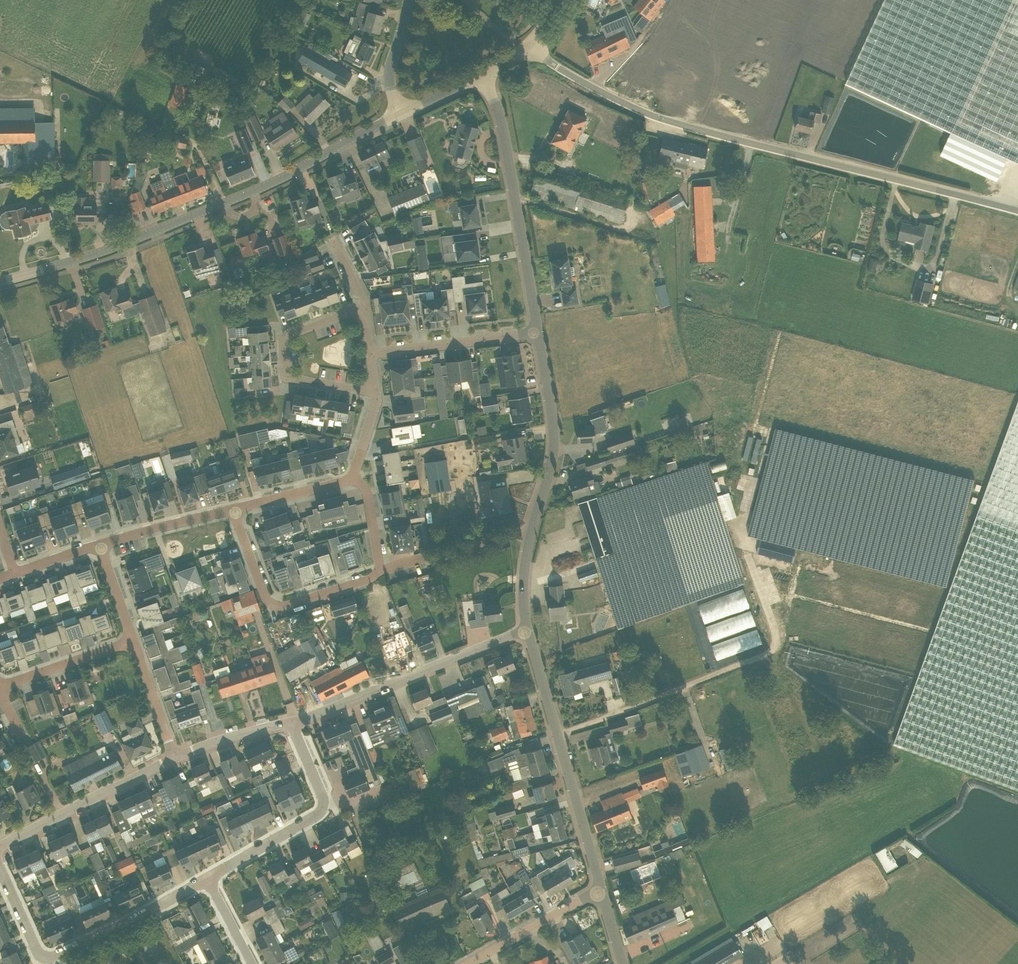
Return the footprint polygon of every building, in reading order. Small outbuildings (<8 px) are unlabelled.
[(582,4),(594,9),(599,0),(584,0),(582,4)] [(665,1),(664,0),(639,0),(633,7),(650,20),(665,1)] [(846,84),(1017,163),(1017,0),(885,0),(846,84)] [(299,6),(291,1),(284,14),(292,19),(299,6)] [(348,26),(352,27),(364,31),(365,29),(379,33),(384,16),(369,13),(371,6),(359,3),(355,17),(351,16),(348,26)] [(649,21),(642,16),(637,23),(644,28),(649,21)] [(630,47),(635,41),(629,25),(591,41),(584,44),(593,65),(607,58),(606,56),(608,55),(609,57),(630,47)] [(351,55),(359,58),(368,63),(375,47),(364,42),(365,40),(354,35),(352,40),(357,42),(351,55)] [(342,91),(345,86),(352,74),(343,69),(307,48),(300,61),(313,69),(310,73),(342,91)] [(199,85),(208,69),(190,60),(182,76),(199,85)] [(170,104),(180,108),(187,88),(177,84),(170,104)] [(318,92),(313,97),(309,93),(296,106),(300,111),(298,112),(303,116),(310,123),(317,117),(316,116),(318,113),(319,114),(330,104),(318,92)] [(198,98),(186,93),(182,104),(193,108),(196,100),(197,101),(198,98)] [(279,102),(288,111),(294,105),(286,96),(279,102)] [(822,111),(830,113),(834,98),(826,96),(822,111)] [(247,107),(241,110),(244,116),(250,113),(247,107)] [(23,173),(54,172),(54,122),(35,122),(35,108),(0,108),(0,142),(22,142),(23,173)] [(552,142),(565,149),(570,152),(587,120),(569,111),(552,142)] [(798,117),(795,129),(811,132),(814,121),(819,123),(822,114),(811,111),(808,119),(798,117)] [(288,141),(298,135),(283,112),(269,121),(272,125),(263,130),(274,148),(287,140),(288,141)] [(245,120),(254,138),(255,141),(264,137),(254,115),(245,120)] [(455,155),(456,155),(454,160),(456,165),(463,167),(467,164),(469,159),(479,129),(459,123),(454,139),(460,140),(455,155)] [(175,134),(172,145),(185,148),(188,138),(175,134)] [(254,150),(247,135),(244,136),(243,135),(242,137),(238,139),(244,154),(254,150)] [(421,136),(406,141),(414,159),(415,162),(429,156),(421,136)] [(675,161),(674,166),(686,169),(687,165),(703,168),(708,147),(689,143),(688,144),(663,138),(658,157),(675,161)] [(365,167),(378,161),(389,157),(389,156),(383,142),(382,142),(372,147),(359,153),(365,167)] [(249,158),(224,168),(230,184),(255,174),(249,158)] [(110,160),(94,160),(94,181),(110,181),(110,160)] [(583,182),(574,179),(538,169),(530,194),(574,208),(583,182)] [(150,184),(154,194),(148,197),(155,214),(184,202),(178,186),(177,187),(173,176),(170,170),(160,174),(162,179),(150,184)] [(184,202),(207,193),(201,176),(186,182),(183,172),(173,176),(177,187),(178,186),(184,202)] [(343,172),(328,178),(334,196),(342,193),(348,201),(360,197),(352,174),(345,177),(343,172)] [(121,187),(121,175),(110,175),(111,187),(121,187)] [(144,180),(138,178),(132,194),(140,191),(144,180)] [(583,182),(574,208),(621,223),(629,196),(594,185),(595,182),(588,179),(587,183),(583,181),(583,182)] [(423,184),(388,198),(395,216),(430,201),(423,184)] [(694,187),(698,262),(715,262),(711,186),(694,187)] [(140,191),(132,194),(138,211),(146,208),(140,191)] [(685,204),(685,203),(681,197),(679,193),(667,200),(673,211),(685,204)] [(133,213),(138,211),(132,194),(129,203),(133,213)] [(308,201),(306,196),(291,201),(297,219),(305,217),(310,225),(323,221),(315,198),(308,201)] [(77,197),(77,204),(77,221),(86,221),(86,223),(97,223),(97,204),(86,204),(86,197),(77,197)] [(451,210),(460,211),(463,229),(481,225),(477,203),(462,206),(461,200),(449,202),(451,210)] [(675,214),(673,211),(667,200),(649,210),(658,225),(675,214)] [(25,207),(7,212),(3,214),(1,217),(0,222),(2,226),(6,228),(11,228),(13,228),(15,236),(31,233),(29,224),(51,219),(48,205),(26,210),(25,207)] [(362,215),(348,224),(353,233),(368,224),(362,215)] [(903,223),(901,233),(899,242),(906,245),(907,241),(916,243),(915,247),(928,250),(934,226),(922,223),(920,227),(915,226),(915,225),(914,224),(913,226),(903,223)] [(424,233),(422,226),(413,227),(414,235),(424,233)] [(238,238),(244,256),(259,251),(260,256),(270,252),(264,235),(258,238),(256,232),(238,238)] [(382,246),(403,242),(402,235),(387,238),(387,240),(380,242),(375,232),(373,233),(372,232),(354,242),(356,244),(355,245),(358,251),(359,250),(360,252),(359,253),(361,257),(382,246)] [(442,236),(443,245),(448,244),(449,252),(457,251),(458,260),(480,257),(477,240),(465,241),(464,233),(442,236)] [(273,239),(279,256),(291,251),(285,235),(273,239)] [(404,249),(403,242),(382,246),(361,257),(363,261),(364,261),(369,271),(370,272),(388,262),(387,261),(390,260),(385,250),(389,249),(390,252),(404,249)] [(425,245),(416,246),(419,272),(428,271),(425,245)] [(213,248),(204,251),(203,246),(188,252),(189,255),(194,270),(203,267),(206,276),(220,271),(217,262),(213,248)] [(306,263),(319,259),(316,250),(302,254),(306,263)] [(862,252),(854,250),(852,256),(860,258),(862,252)] [(564,305),(578,303),(576,289),(571,290),(570,284),(572,284),(570,275),(575,274),(573,267),(569,267),(568,259),(551,262),(553,271),(552,271),(553,277),(554,277),(555,286),(562,285),(563,291),(561,291),(564,305)] [(310,264),(312,272),(325,267),(322,260),(310,264)] [(452,278),(453,288),(455,301),(466,300),(468,313),(475,312),(476,314),(484,313),(484,311),(486,311),(485,302),(487,302),(486,295),(484,295),(484,293),(482,293),(481,291),(476,292),(475,283),(465,284),(464,276),(452,278)] [(231,284),(229,278),(222,280),(224,286),(231,284)] [(329,285),(323,287),(329,303),(340,300),(333,279),(328,281),(329,285)] [(929,304),(934,284),(918,280),(913,300),(929,304)] [(319,307),(329,303),(323,287),(318,289),(316,285),(312,287),(313,291),(319,307)] [(663,308),(670,306),(665,285),(657,287),(663,308)] [(133,305),(128,291),(118,295),(115,287),(101,292),(107,310),(114,308),(116,311),(133,305)] [(434,299),(437,319),(443,319),(443,316),(449,315),(449,311),(456,310),(455,301),(453,288),(441,290),(442,298),(434,299)] [(319,308),(319,307),(313,291),(307,293),(306,289),(301,291),(308,311),(309,312),(319,308)] [(393,295),(397,325),(406,323),(406,321),(410,320),(408,305),(415,304),(414,293),(413,290),(406,291),(406,294),(393,295)] [(298,296),(292,298),(298,315),(308,311),(301,291),(297,292),(298,296)] [(437,319),(434,299),(427,300),(426,292),(414,293),(415,304),(416,315),(424,314),(424,319),(431,318),(431,320),(437,319)] [(87,305),(96,302),(94,294),(85,296),(87,305)] [(388,326),(397,325),(393,295),(373,298),(375,313),(382,312),(383,324),(388,323),(388,326)] [(298,315),(292,298),(286,300),(285,297),(274,301),(279,315),(285,313),(288,319),(298,315)] [(78,312),(74,299),(68,301),(67,299),(51,305),(57,321),(73,316),(72,314),(78,312)] [(104,327),(100,314),(96,305),(83,309),(91,331),(104,327)] [(166,330),(162,318),(158,306),(143,312),(151,335),(166,330)] [(260,332),(259,325),(235,327),(236,338),(249,337),(250,344),(268,342),(267,331),(260,332)] [(6,335),(3,326),(0,327),(0,374),(6,393),(33,384),(20,343),(12,345),(11,342),(9,343),(6,335)] [(251,355),(269,353),(268,342),(250,344),(251,350),(247,350),(247,355),(251,355)] [(248,366),(270,364),(269,353),(251,355),(252,361),(248,361),(248,366)] [(507,387),(526,383),(521,353),(502,356),(507,387)] [(391,369),(393,381),(413,378),(412,372),(418,370),(416,357),(403,359),(404,367),(391,369)] [(470,359),(459,361),(461,380),(467,380),(473,396),(481,395),(478,371),(472,372),(470,359)] [(455,381),(461,380),(459,361),(447,362),(449,375),(442,375),(445,400),(453,399),(455,381)] [(253,377),(271,375),(270,364),(248,366),(248,371),(252,371),(253,377)] [(435,376),(442,375),(441,367),(434,368),(435,376)] [(271,375),(253,377),(254,383),(250,383),(250,388),(272,387),(271,375)] [(443,385),(442,375),(435,376),(436,386),(443,385)] [(407,392),(408,398),(421,397),(420,386),(425,385),(424,377),(413,378),(393,381),(394,394),(407,392)] [(489,381),(480,382),(482,396),(491,394),(489,381)] [(303,414),(306,397),(295,395),(293,401),(287,400),(284,417),(296,419),(297,413),(303,414)] [(422,417),(421,410),(426,409),(424,396),(421,397),(408,398),(407,398),(408,404),(394,406),(396,421),(414,419),(422,417)] [(499,410),(497,396),(482,399),(484,412),(499,410)] [(509,399),(509,401),(513,423),(532,420),(528,396),(509,399)] [(313,420),(314,416),(317,398),(316,398),(306,397),(303,414),(309,415),(308,419),(313,420)] [(316,398),(317,398),(314,416),(320,417),(319,421),(324,421),(327,400),(328,400),(328,399),(316,398)] [(329,418),(336,419),(338,402),(328,400),(327,400),(324,421),(329,422),(329,418)] [(350,404),(338,402),(336,419),(342,420),(341,424),(342,424),(341,432),(351,434),(355,411),(348,410),(350,404)] [(977,516),(894,744),(1017,789),(1017,405),(977,516)] [(594,441),(593,434),(607,430),(602,416),(604,415),(590,419),(590,420),(591,420),(593,425),(586,425),(586,429),(577,430),(578,442),(594,441)] [(680,424),(678,417),(663,422),(666,429),(680,424)] [(13,419),(0,424),(0,458),(1,459),(19,453),(16,445),(20,443),(13,419)] [(391,437),(392,446),(415,442),(412,424),(391,428),(393,437),(391,437)] [(487,425),(474,426),(475,434),(488,433),(487,425)] [(269,434),(268,431),(268,428),(257,431),(258,437),(269,434)] [(749,535),(833,557),(947,587),(975,479),(776,428),(749,535)] [(270,440),(288,436),(286,430),(277,429),(268,431),(269,434),(270,440)] [(238,435),(242,449),(260,445),(259,443),(258,437),(257,431),(238,435)] [(609,453),(619,450),(635,444),(631,432),(605,441),(609,453)] [(475,450),(496,446),(494,434),(473,438),(475,450)] [(512,462),(526,460),(522,436),(503,440),(505,449),(507,449),(508,454),(497,456),(499,471),(513,468),(512,462)] [(744,444),(757,448),(759,439),(746,436),(744,444)] [(319,439),(320,444),(326,467),(338,465),(333,447),(328,448),(325,437),(319,439)] [(317,451),(311,453),(315,470),(315,472),(323,470),(323,468),(326,467),(320,444),(317,445),(317,451)] [(606,464),(636,454),(642,452),(639,444),(603,456),(606,464)] [(171,463),(200,456),(197,446),(169,452),(171,463)] [(315,470),(311,453),(310,447),(306,448),(306,454),(293,457),(296,470),(302,468),(303,473),(315,470)] [(399,451),(382,453),(383,462),(381,462),(381,460),(376,461),(376,465),(401,461),(399,451)] [(292,476),(291,471),(296,470),(293,457),(281,460),(278,455),(274,456),(276,461),(281,479),(292,476)] [(603,456),(586,462),(588,470),(606,464),(603,456)] [(240,484),(239,483),(239,481),(245,479),(238,457),(230,459),(232,464),(225,466),(226,472),(221,474),(227,492),(233,490),(232,488),(240,485),(240,484)] [(267,457),(263,458),(269,482),(273,481),(273,482),(281,480),(281,479),(276,461),(270,463),(267,457)] [(269,482),(263,458),(260,459),(260,465),(253,467),(258,484),(269,482)] [(446,459),(426,462),(430,492),(451,489),(446,459)] [(678,468),(676,460),(669,462),(671,470),(678,468)] [(403,471),(401,461),(376,465),(377,469),(382,468),(382,466),(384,466),(385,474),(403,471)] [(737,517),(736,516),(729,492),(730,492),(724,475),(712,479),(707,461),(700,463),(596,497),(636,623),(745,584),(724,521),(737,517)] [(134,471),(143,468),(141,462),(132,465),(134,471)] [(86,463),(51,475),(55,487),(90,475),(86,463)] [(134,476),(129,464),(123,466),(127,478),(134,476)] [(33,487),(27,470),(6,477),(12,494),(33,487)] [(227,492),(221,474),(215,476),(213,470),(198,475),(204,493),(210,490),(212,494),(220,492),(220,494),(227,492)] [(405,481),(403,471),(385,474),(378,475),(379,479),(384,478),(384,476),(386,476),(387,484),(390,483),(401,482),(405,481)] [(199,499),(199,497),(198,495),(204,493),(198,475),(184,480),(186,485),(179,488),(181,491),(178,492),(181,500),(183,500),(185,503),(186,503),(187,505),(193,503),(192,501),(199,499)] [(597,481),(594,482),(592,475),(570,482),(574,497),(588,493),(588,495),(601,491),(597,481)] [(621,478),(621,481),(616,483),(618,489),(633,484),(630,476),(621,478)] [(506,486),(496,487),(493,488),(492,479),(479,480),(481,498),(489,497),(491,514),(510,510),(508,511),(505,496),(508,496),(506,486)] [(162,507),(164,506),(168,505),(169,505),(168,501),(174,499),(168,481),(147,488),(150,498),(148,498),(151,507),(153,506),(155,510),(156,509),(156,512),(163,509),(162,507)] [(404,500),(401,482),(390,483),(391,491),(381,493),(383,504),(404,500)] [(135,485),(123,489),(126,497),(117,500),(124,519),(134,516),(134,514),(138,513),(134,500),(140,498),(135,485)] [(104,499),(94,503),(101,524),(111,521),(112,521),(107,505),(112,503),(113,506),(108,491),(102,493),(104,499)] [(341,496),(329,499),(334,520),(346,517),(347,522),(360,519),(356,503),(349,505),(348,500),(343,501),(341,496)] [(596,497),(578,503),(618,629),(636,623),(596,497)] [(334,520),(329,499),(316,502),(318,508),(313,509),(314,514),(307,515),(311,531),(323,528),(322,523),(334,520)] [(101,524),(94,503),(83,506),(81,500),(75,502),(81,518),(80,514),(85,513),(90,528),(92,527),(92,528),(101,524)] [(407,517),(404,500),(383,504),(385,515),(395,513),(396,519),(407,517)] [(80,518),(81,518),(75,502),(69,504),(71,510),(61,514),(68,536),(78,533),(79,532),(74,516),(79,515),(80,518)] [(16,512),(22,509),(20,504),(14,506),(16,512)] [(68,536),(61,514),(50,518),(48,512),(42,514),(47,529),(48,529),(47,526),(52,524),(57,539),(59,539),(68,536)] [(279,512),(275,514),(282,533),(292,529),(293,532),(301,529),(298,519),(291,522),(287,512),(281,514),(280,512),(279,512)] [(47,529),(42,514),(36,516),(38,522),(28,525),(35,547),(44,544),(46,543),(41,528),(46,526),(47,529)] [(282,533),(275,514),(271,515),(270,515),(271,518),(264,520),(268,530),(262,532),(261,530),(254,533),(258,543),(264,541),(266,545),(276,541),(274,536),(282,533)] [(414,530),(410,528),(409,524),(391,528),(392,535),(391,535),(392,545),(393,545),(395,552),(409,550),(410,556),(414,554),(413,545),(417,542),(414,530)] [(35,547),(28,525),(15,530),(17,536),(19,535),(24,551),(26,550),(35,547)] [(338,536),(329,539),(338,565),(345,563),(348,570),(360,566),(359,563),(364,562),(356,537),(349,539),(353,549),(343,552),(338,536)] [(761,539),(757,553),(794,563),(798,549),(761,539)] [(262,554),(264,559),(271,557),(269,551),(262,554)] [(335,572),(329,553),(318,556),(324,576),(335,572)] [(299,575),(292,555),(283,557),(286,567),(274,571),(277,582),(279,581),(281,590),(295,585),(292,577),(299,575)] [(156,568),(152,556),(139,560),(141,565),(127,570),(135,592),(153,586),(147,571),(156,568)] [(223,568),(225,574),(243,567),(239,556),(224,562),(223,558),(216,561),(218,566),(223,568)] [(324,576),(318,556),(308,559),(314,579),(324,576)] [(314,579),(308,559),(297,563),(303,583),(314,579)] [(77,571),(69,574),(76,592),(84,590),(83,587),(97,582),(90,563),(80,567),(81,572),(77,573),(77,571)] [(174,581),(179,596),(186,593),(185,589),(200,584),(194,567),(178,573),(180,579),(174,581)] [(247,578),(243,567),(225,574),(227,579),(225,584),(228,594),(239,590),(236,582),(247,578)] [(596,569),(590,571),(592,578),(598,576),(596,569)] [(580,582),(592,578),(590,571),(577,575),(580,582)] [(76,592),(69,574),(63,576),(63,578),(59,579),(57,575),(47,578),(48,581),(53,597),(67,592),(68,595),(76,592)] [(778,575),(775,589),(786,592),(789,577),(778,575)] [(53,597),(48,581),(41,584),(41,585),(37,587),(36,582),(25,586),(26,589),(32,605),(46,600),(51,614),(59,612),(53,597)] [(548,599),(550,614),(551,620),(559,619),(558,613),(566,612),(564,597),(562,585),(550,586),(552,599),(548,599)] [(145,602),(160,597),(157,588),(142,594),(145,602)] [(703,622),(751,606),(745,588),(697,604),(703,622)] [(32,605),(26,589),(19,591),(20,593),(16,594),(14,590),(3,593),(4,596),(10,612),(24,607),(29,622),(37,619),(32,605)] [(260,609),(254,590),(230,598),(234,608),(237,617),(260,609)] [(177,599),(175,593),(169,596),(171,602),(177,599)] [(359,609),(354,595),(354,596),(330,603),(335,617),(359,609)] [(4,596),(0,598),(0,615),(2,614),(3,617),(11,615),(10,612),(4,596)] [(234,608),(230,598),(221,602),(224,611),(234,608)] [(138,608),(141,618),(161,611),(157,601),(138,608)] [(477,608),(478,615),(485,614),(486,621),(502,619),(500,604),(477,608)] [(309,608),(311,619),(322,617),(320,606),(309,608)] [(164,621),(161,611),(141,618),(145,628),(151,626),(164,621)] [(753,611),(706,626),(710,640),(757,625),(753,611)] [(92,614),(84,616),(91,635),(98,633),(97,631),(101,629),(103,634),(114,630),(107,612),(93,616),(92,614)] [(415,625),(411,615),(403,618),(408,628),(415,625)] [(91,635),(84,616),(77,619),(78,622),(63,626),(69,642),(70,645),(80,642),(79,637),(83,636),(84,637),(91,635)] [(172,627),(169,620),(164,621),(151,626),(153,632),(142,636),(146,647),(165,640),(162,630),(172,627)] [(434,626),(433,623),(423,627),(420,626),(419,629),(412,631),(415,639),(421,652),(435,646),(433,639),(439,637),(434,626)] [(69,642),(63,626),(62,624),(55,626),(56,629),(42,634),(47,650),(48,653),(59,649),(57,644),(61,643),(62,645),(69,642)] [(712,644),(717,659),(763,644),(759,630),(712,644)] [(18,638),(16,631),(9,633),(11,640),(18,638)] [(47,650),(42,634),(41,631),(33,634),(34,637),(20,641),(25,657),(26,660),(37,657),(35,652),(40,650),(40,652),(47,650)] [(398,644),(385,650),(391,664),(400,661),(401,664),(410,660),(409,657),(415,654),(407,634),(396,639),(398,644)] [(283,665),(282,666),(290,681),(327,659),(314,636),(301,643),(299,641),(278,653),(283,665)] [(20,641),(19,639),(12,641),(13,644),(0,648),(0,654),(4,668),(15,664),(14,659),(18,658),(18,660),(25,657),(20,641)] [(169,650),(165,640),(146,647),(150,657),(160,654),(162,659),(181,653),(179,646),(169,650)] [(186,643),(179,645),(183,658),(190,656),(186,643)] [(254,666),(260,685),(277,680),(271,660),(269,661),(266,652),(251,657),(254,666)] [(183,659),(181,653),(162,659),(164,665),(154,669),(157,679),(177,673),(173,663),(183,659)] [(501,673),(506,671),(515,668),(510,655),(502,659),(501,656),(487,662),(490,671),(492,676),(495,683),(503,679),(501,673)] [(340,667),(311,681),(322,701),(369,676),(362,662),(350,667),(347,660),(339,664),(340,667)] [(608,661),(569,672),(559,675),(565,696),(582,691),(581,685),(613,676),(608,661)] [(198,684),(205,682),(206,682),(200,663),(192,665),(198,684)] [(222,697),(237,692),(231,673),(228,665),(214,670),(222,697)] [(254,666),(231,673),(237,692),(260,685),(254,666)] [(180,682),(177,673),(157,679),(161,690),(172,686),(174,692),(193,686),(190,679),(180,682)] [(71,680),(71,681),(68,683),(69,686),(60,689),(65,704),(74,701),(85,697),(87,705),(95,702),(87,680),(83,682),(82,678),(78,679),(78,678),(71,680)] [(484,684),(446,699),(453,716),(456,722),(493,707),(484,684)] [(624,684),(614,687),(617,695),(626,693),(624,684)] [(195,702),(185,705),(192,724),(202,720),(199,710),(205,707),(199,688),(191,691),(195,702)] [(453,716),(446,699),(445,696),(432,702),(427,688),(410,695),(416,708),(428,704),(432,714),(431,714),(435,723),(453,716)] [(37,692),(38,693),(34,694),(35,698),(27,701),(32,716),(40,713),(51,709),(54,716),(61,714),(53,692),(49,693),(48,689),(44,691),(44,689),(37,692)] [(498,703),(506,700),(503,692),(495,695),(498,703)] [(192,724),(185,705),(175,708),(172,698),(165,701),(171,719),(177,717),(181,728),(192,724)] [(523,701),(505,706),(510,723),(510,722),(532,716),(529,704),(524,706),(523,701)] [(410,734),(409,731),(399,706),(391,709),(390,706),(385,708),(384,705),(379,707),(392,741),(410,734)] [(363,720),(374,747),(374,748),(392,741),(379,707),(373,709),(375,712),(369,714),(371,717),(363,720)] [(94,716),(103,734),(114,728),(105,710),(94,716)] [(63,715),(67,724),(72,721),(69,713),(63,715)] [(514,738),(532,734),(531,729),(535,728),(532,716),(510,722),(514,738)] [(126,724),(134,738),(124,743),(131,758),(139,755),(139,756),(146,753),(146,751),(153,748),(138,718),(126,724)] [(66,725),(63,719),(57,721),(59,728),(66,725)] [(347,739),(352,753),(367,747),(361,732),(353,735),(347,720),(338,723),(338,722),(331,725),(332,726),(323,730),(329,746),(347,739)] [(611,733),(628,728),(626,720),(609,725),(611,733)] [(427,724),(409,731),(410,734),(420,758),(438,751),(427,724)] [(490,730),(493,739),(495,742),(508,736),(504,725),(490,730)] [(474,730),(462,735),(464,741),(476,736),(474,730)] [(598,766),(607,763),(617,760),(619,759),(619,757),(618,752),(616,750),(614,750),(610,751),(605,736),(598,739),(600,746),(590,748),(593,758),(595,757),(598,766)] [(267,741),(245,750),(252,764),(273,755),(267,741)] [(22,749),(30,765),(41,759),(33,744),(22,749)] [(732,744),(720,749),(725,763),(738,758),(732,744)] [(123,767),(114,751),(109,754),(105,746),(84,756),(95,781),(123,767)] [(370,754),(367,747),(352,753),(360,773),(343,780),(345,785),(343,785),(346,792),(347,791),(349,796),(370,788),(381,783),(373,763),(370,754)] [(490,753),(493,759),(504,754),(502,748),(490,753)] [(518,754),(519,758),(517,763),(518,767),(544,759),(541,748),(518,754)] [(682,776),(689,774),(702,769),(694,748),(674,755),(676,762),(677,762),(680,769),(679,769),(682,776)] [(380,760),(377,752),(376,752),(370,754),(373,763),(380,760)] [(506,754),(487,762),(490,770),(509,762),(506,754)] [(251,774),(244,759),(238,762),(235,755),(221,762),(228,776),(236,772),(239,779),(251,774)] [(67,775),(75,791),(95,781),(84,756),(68,764),(72,772),(67,775)] [(281,775),(292,770),(285,756),(275,761),(281,775)] [(548,771),(544,759),(518,767),(522,779),(509,783),(512,792),(530,785),(528,777),(548,771)] [(352,761),(345,764),(347,770),(354,767),(352,761)] [(211,777),(205,762),(191,768),(196,778),(198,783),(201,790),(209,786),(212,792),(224,787),(218,774),(211,777)] [(430,785),(423,766),(416,768),(420,779),(409,784),(412,792),(430,785)] [(644,789),(657,785),(658,789),(669,785),(663,769),(639,778),(644,789)] [(228,785),(222,772),(218,774),(224,787),(228,785)] [(262,780),(264,779),(261,774),(252,777),(256,786),(263,783),(262,780)] [(163,781),(168,790),(171,798),(178,795),(181,803),(195,797),(189,784),(183,787),(178,775),(163,781)] [(189,781),(191,786),(198,783),(196,778),(189,781)] [(305,800),(296,780),(285,785),(295,807),(302,804),(301,801),(305,800)] [(533,802),(555,796),(551,782),(534,788),(535,794),(531,796),(533,802)] [(6,788),(12,800),(13,801),(19,798),(25,809),(32,806),(31,804),(42,799),(33,783),(17,792),(13,784),(6,788)] [(258,786),(260,791),(267,788),(265,783),(258,786)] [(383,786),(386,793),(393,790),(391,783),(383,786)] [(288,810),(295,807),(285,785),(274,790),(283,810),(287,808),(288,810)] [(147,789),(133,795),(140,812),(154,805),(158,816),(169,811),(160,792),(150,797),(147,789)] [(632,816),(621,792),(601,801),(604,809),(590,815),(597,831),(632,816)] [(393,793),(387,796),(389,801),(395,799),(393,793)] [(113,814),(120,831),(121,833),(132,828),(127,818),(140,812),(133,795),(119,801),(122,809),(113,814)] [(271,796),(265,799),(256,803),(266,826),(271,824),(268,819),(274,817),(273,814),(278,812),(271,796)] [(2,821),(1,820),(11,815),(3,799),(0,800),(0,823),(2,821)] [(256,803),(250,805),(247,799),(243,802),(254,826),(259,824),(261,828),(266,826),(256,803)] [(230,802),(225,804),(227,810),(233,807),(230,802)] [(254,826),(243,802),(238,804),(243,814),(238,816),(246,835),(251,833),(249,828),(254,826)] [(215,809),(214,806),(212,803),(201,808),(204,814),(215,809)] [(495,810),(498,819),(516,814),(513,805),(495,810)] [(538,824),(540,830),(563,824),(559,810),(546,814),(548,820),(538,824)] [(106,814),(94,819),(102,835),(114,830),(106,814)] [(241,837),(246,835),(238,816),(232,819),(231,817),(227,815),(220,819),(227,835),(233,833),(234,835),(239,832),(241,837)] [(89,841),(102,835),(94,819),(82,825),(89,841)] [(563,824),(540,830),(542,837),(551,834),(554,841),(567,837),(563,824)] [(515,826),(502,829),(505,838),(517,834),(515,826)] [(211,835),(205,838),(214,856),(219,854),(217,849),(222,847),(221,846),(227,843),(219,827),(212,830),(210,832),(211,835)] [(349,854),(348,851),(359,845),(353,834),(352,834),(353,835),(347,838),(342,828),(331,834),(338,848),(341,855),(343,858),(349,854)] [(73,831),(60,837),(68,853),(80,847),(73,831)] [(123,838),(121,833),(120,831),(115,834),(118,840),(123,838)] [(321,850),(316,853),(322,865),(335,858),(332,851),(338,848),(331,834),(319,840),(324,849),(322,851),(321,850)] [(60,837),(48,842),(56,858),(68,853),(60,837)] [(131,854),(123,838),(118,840),(120,844),(121,843),(127,856),(131,854)] [(202,856),(195,842),(194,838),(184,843),(194,865),(199,863),(197,858),(202,856)] [(205,838),(195,842),(202,856),(206,854),(208,858),(214,856),(205,838)] [(918,856),(922,851),(903,838),(900,844),(918,856)] [(668,841),(661,843),(664,853),(672,850),(668,841)] [(194,865),(184,843),(168,849),(170,855),(176,852),(182,865),(187,863),(189,867),(194,865)] [(105,868),(95,844),(86,848),(89,856),(96,872),(99,870),(105,868)] [(117,859),(110,844),(105,846),(112,862),(117,859)] [(325,873),(321,865),(322,865),(316,853),(310,856),(305,846),(292,853),(303,874),(311,870),(313,870),(317,877),(325,873)] [(510,851),(510,852),(512,858),(513,859),(530,853),(528,846),(510,851)] [(886,871),(897,866),(887,846),(877,851),(886,871)] [(84,858),(89,856),(86,848),(80,851),(84,858)] [(671,850),(672,857),(683,854),(682,848),(671,850)] [(39,849),(27,854),(36,875),(41,873),(43,879),(56,873),(52,866),(47,868),(39,849)] [(537,870),(547,866),(539,850),(529,855),(537,870)] [(642,864),(641,863),(638,852),(613,859),(617,871),(642,864)] [(36,875),(27,854),(14,860),(22,876),(23,879),(18,881),(21,889),(27,886),(25,882),(37,877),(36,875)] [(480,868),(496,863),(493,855),(477,859),(480,868)] [(138,870),(131,856),(115,863),(121,877),(138,870)] [(513,871),(515,870),(521,881),(529,877),(518,858),(508,863),(513,871)] [(294,870),(292,865),(285,869),(280,859),(269,865),(278,882),(283,879),(287,885),(299,879),(298,877),(294,870)] [(662,878),(661,877),(655,860),(629,869),(636,888),(662,878)] [(166,862),(156,867),(165,885),(170,883),(168,878),(173,876),(166,862)] [(52,866),(56,873),(61,871),(58,863),(52,866)] [(160,887),(165,885),(156,867),(146,872),(153,885),(158,883),(160,887)] [(566,869),(555,875),(562,888),(573,881),(566,869)] [(110,896),(108,892),(107,890),(99,870),(96,872),(93,873),(103,896),(91,902),(99,920),(112,914),(105,899),(110,896)] [(263,873),(256,878),(265,891),(272,887),(263,873)] [(549,895),(562,888),(555,875),(542,882),(538,874),(530,879),(539,894),(546,890),(549,895)] [(523,885),(512,891),(523,910),(535,903),(532,898),(539,894),(530,879),(522,883),(523,885)] [(124,883),(135,906),(134,904),(145,899),(138,884),(133,887),(132,885),(128,881),(124,883)] [(87,926),(99,920),(91,902),(79,907),(73,894),(75,893),(71,883),(62,887),(74,913),(80,910),(87,926)] [(134,906),(135,906),(124,883),(118,885),(121,892),(116,894),(114,890),(108,892),(110,896),(111,899),(117,897),(122,910),(134,905),(134,906)] [(485,884),(473,891),(477,898),(488,891),(485,884)] [(66,910),(54,916),(63,936),(76,930),(69,915),(74,913),(62,887),(45,894),(47,900),(49,904),(61,898),(66,910)] [(424,918),(451,908),(440,888),(392,910),(400,927),(418,919),(418,918),(422,916),(424,918)] [(31,895),(33,900),(43,895),(40,889),(35,895),(34,894),(31,895)] [(322,890),(309,896),(312,902),(325,896),(322,890)] [(510,917),(523,910),(512,891),(500,898),(497,893),(491,897),(496,912),(504,907),(510,917)] [(35,906),(47,900),(45,894),(43,895),(33,900),(32,900),(35,906)] [(630,943),(676,922),(686,918),(680,905),(685,903),(682,896),(633,916),(636,922),(623,928),(630,943)] [(265,911),(258,898),(244,906),(251,919),(262,913),(268,924),(280,918),(274,907),(265,911)] [(473,919),(481,934),(494,927),(485,913),(484,913),(475,899),(464,905),(469,912),(470,912),(474,919),(473,919)] [(184,909),(194,928),(209,920),(199,901),(184,909)] [(343,923),(338,910),(331,912),(337,925),(343,923)] [(757,920),(763,930),(772,924),(766,915),(757,920)] [(51,942),(63,936),(54,916),(42,921),(51,942)] [(301,930),(315,922),(311,916),(297,923),(301,930)] [(174,946),(187,939),(197,934),(194,929),(190,931),(189,928),(177,926),(174,927),(168,917),(162,920),(172,940),(174,946)] [(280,918),(268,924),(271,931),(256,938),(264,952),(279,944),(274,935),(286,929),(280,918)] [(6,926),(0,929),(0,948),(7,945),(5,941),(11,938),(6,926)] [(338,934),(335,928),(330,931),(328,935),(330,938),(338,934)] [(225,952),(214,931),(197,940),(209,961),(225,952)] [(561,942),(574,963),(577,963),(585,959),(582,954),(592,948),(587,940),(585,940),(581,933),(569,939),(568,938),(561,942)] [(191,947),(187,939),(174,946),(178,954),(191,947)] [(743,955),(734,940),(694,963),(727,963),(743,955)] [(270,963),(271,963),(285,957),(288,963),(300,956),(305,954),(305,952),(304,949),(301,949),(297,951),(294,946),(283,952),(279,944),(264,952),(270,963)] [(403,944),(394,948),(403,963),(412,963),(410,960),(412,959),(403,944)] [(17,950),(2,957),(5,963),(18,963),(22,962),(17,950)] [(395,961),(389,950),(376,957),(380,963),(389,963),(395,961)] [(553,963),(552,961),(550,962),(547,955),(528,963),(554,963),(553,963)]
